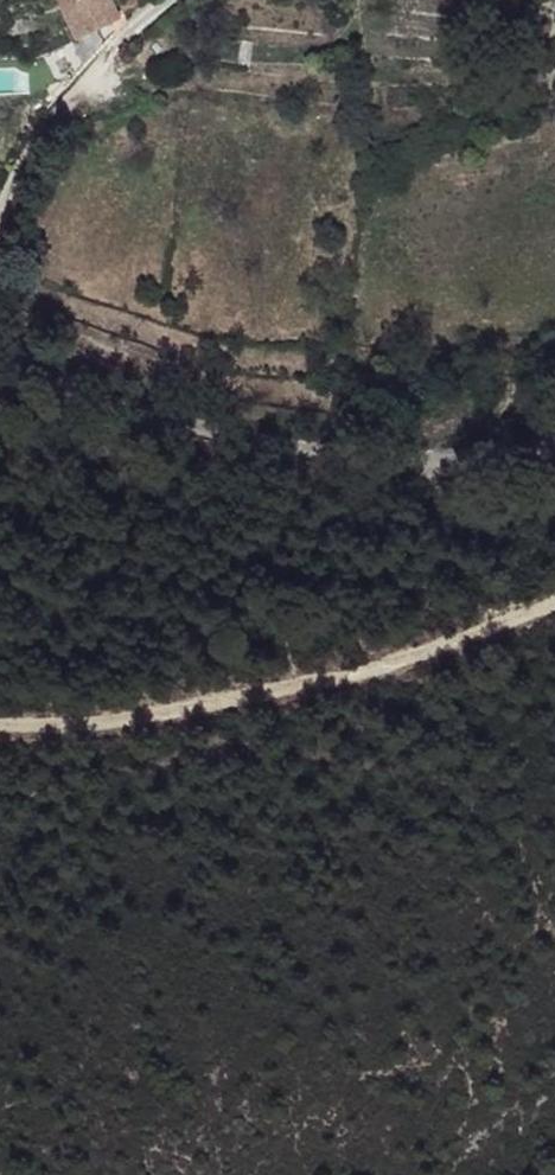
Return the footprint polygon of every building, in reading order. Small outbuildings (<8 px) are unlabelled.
[(53,7),(67,36),(108,15),(101,0),(67,0),(53,7)]
